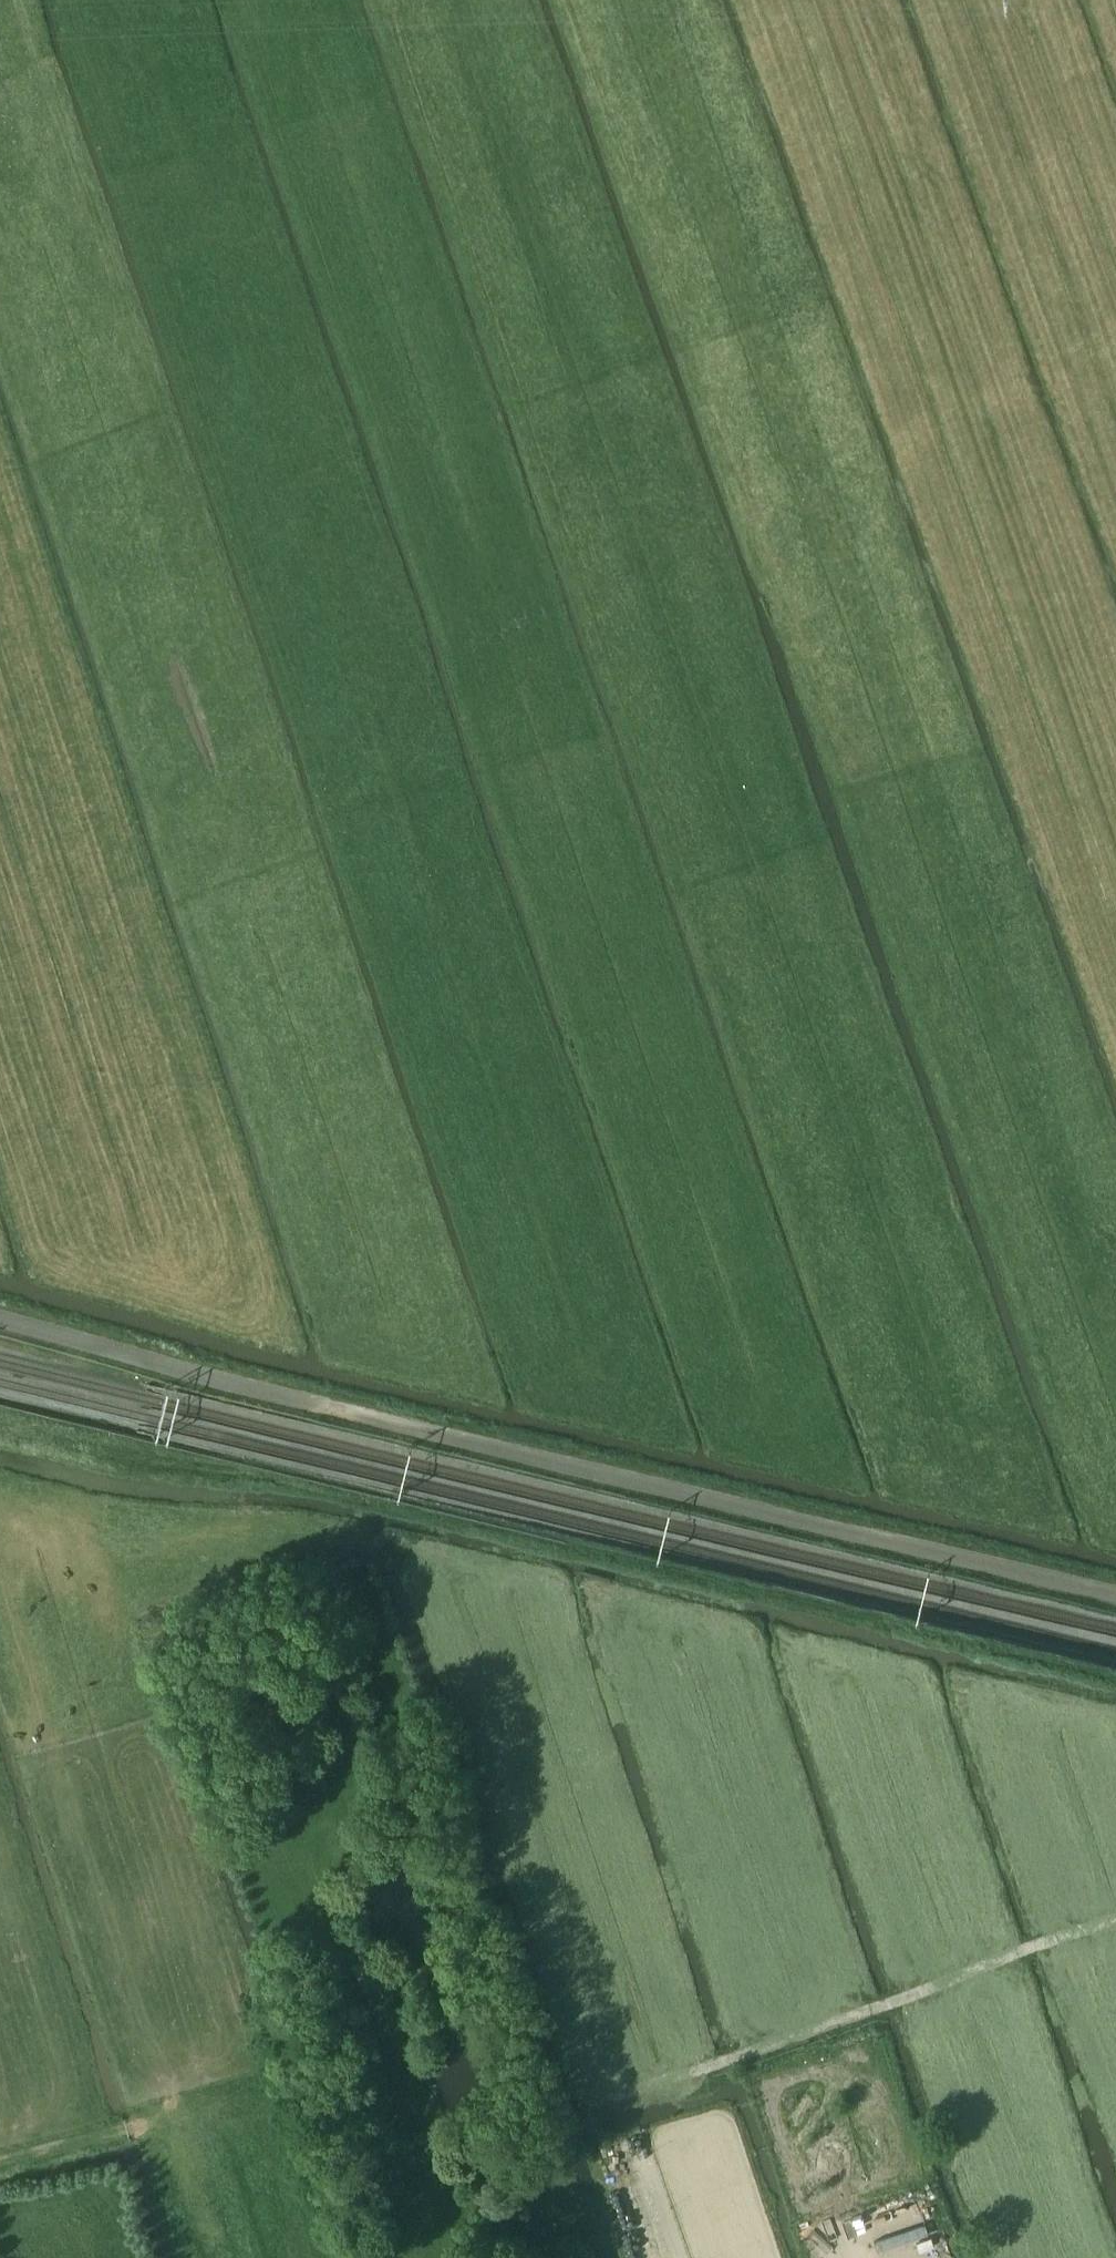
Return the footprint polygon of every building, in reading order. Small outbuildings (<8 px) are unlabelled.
[(897,2222),(908,2257),(933,2257),(943,2255),(929,2212),(897,2222)]
